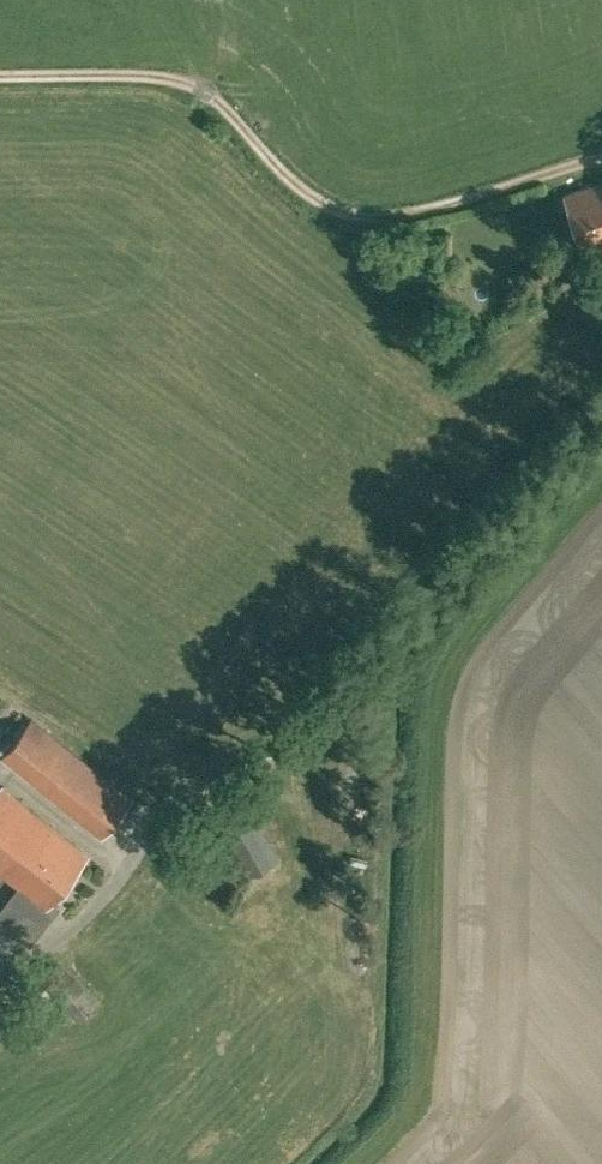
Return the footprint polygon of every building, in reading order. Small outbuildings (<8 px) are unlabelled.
[(601,244),(601,181),(564,194),(584,251),(601,244)] [(131,799),(32,719),(1,757),(100,837),(131,799)] [(19,885),(46,906),(51,899),(87,854),(1,785),(0,786),(0,881),(5,874),(19,885)] [(246,804),(220,820),(250,867),(276,850),(246,804)] [(51,899),(46,906),(19,885),(0,908),(0,918),(29,942),(59,905),(51,899)] [(62,968),(41,988),(78,1028),(99,1008),(62,968)]
